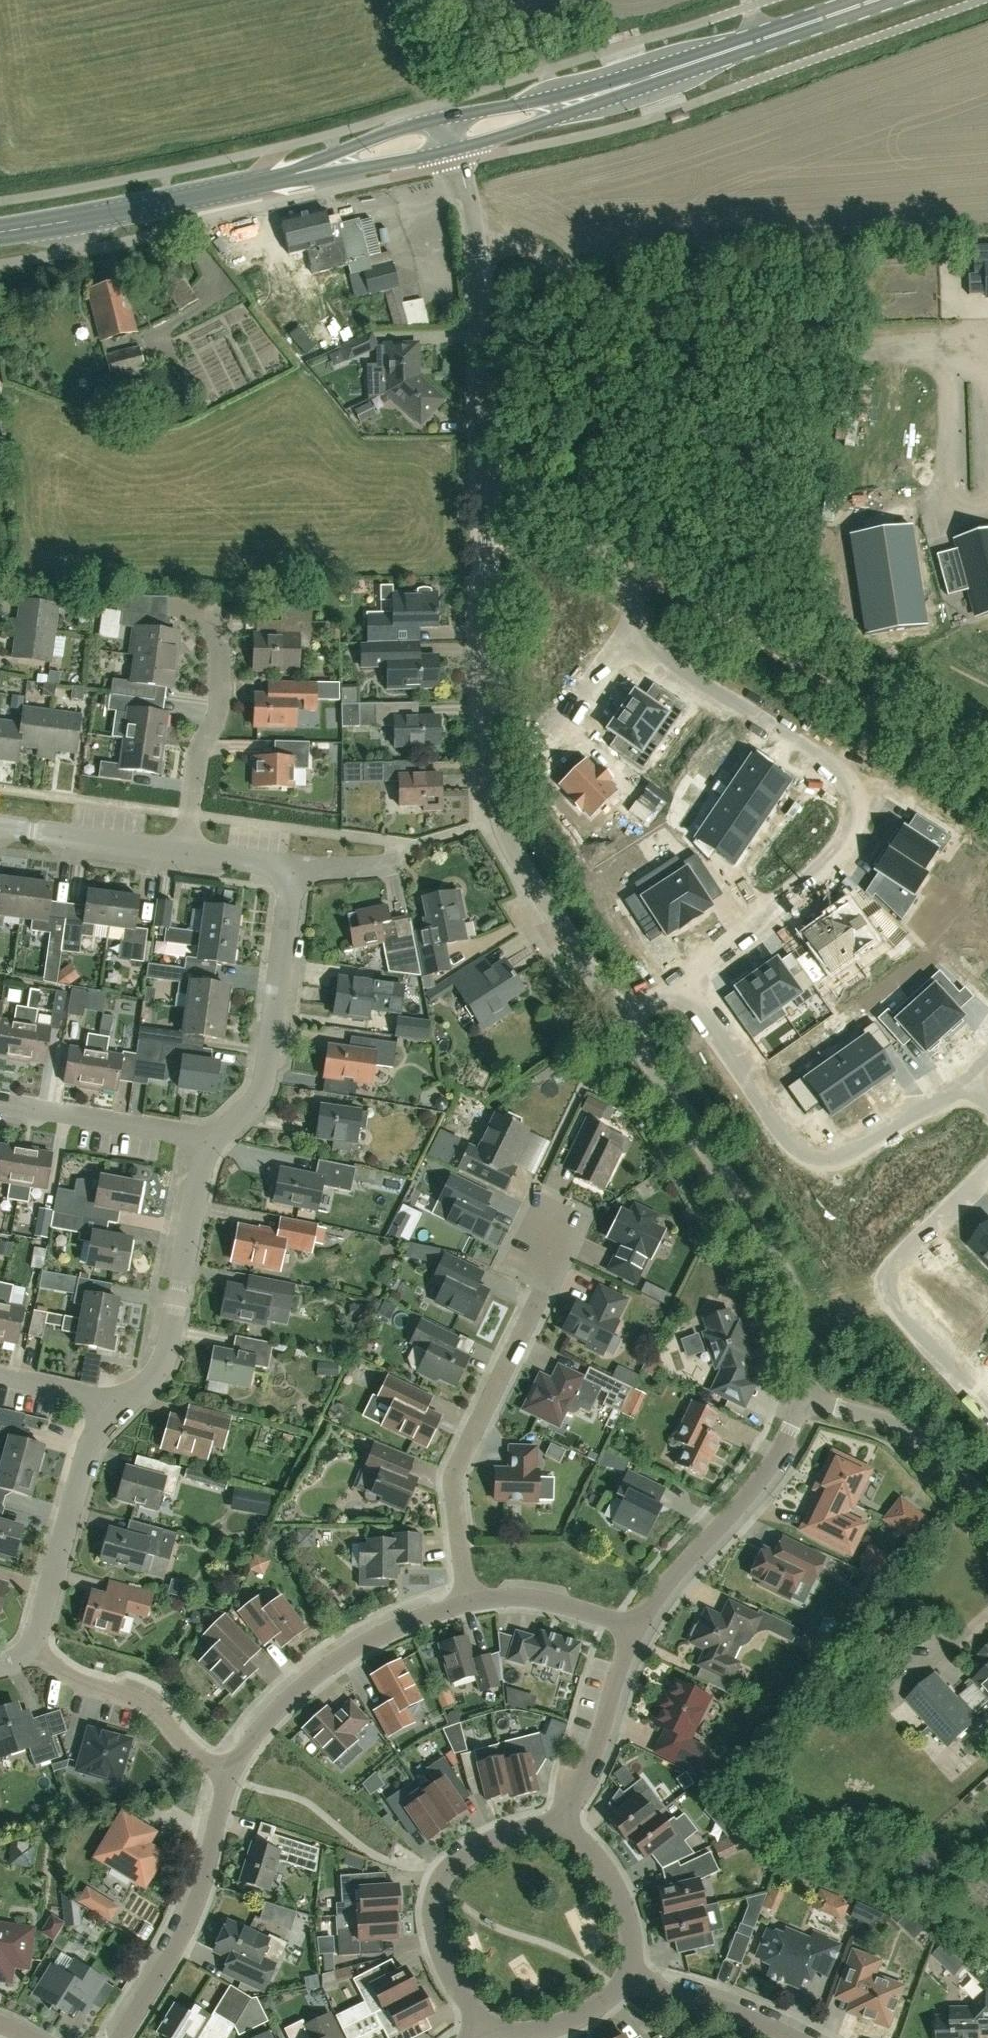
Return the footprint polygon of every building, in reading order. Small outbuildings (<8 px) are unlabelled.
[(324,209),(281,221),(290,254),(307,249),(314,274),(348,265),(347,264),(367,259),(357,223),(341,227),(347,248),(344,249),(335,217),(327,219),(324,209)] [(986,294),(986,298),(987,297),(987,246),(974,247),(975,274),(968,274),(969,294),(986,294)] [(365,272),(371,295),(385,291),(393,326),(408,322),(399,288),(394,264),(365,272)] [(178,313),(200,301),(183,271),(163,280),(178,313)] [(135,332),(122,282),(89,291),(102,341),(135,332)] [(290,304),(299,322),(307,318),(299,300),(290,304)] [(407,303),(410,329),(432,326),(428,300),(407,303)] [(372,334),(343,347),(348,360),(377,347),(372,334)] [(112,378),(145,369),(139,345),(105,354),(112,378)] [(387,392),(418,378),(417,345),(385,346),(386,354),(380,354),(380,381),(375,381),(371,385),(371,391),(377,397),(387,392)] [(418,378),(387,392),(421,424),(443,400),(418,378)] [(131,421),(159,414),(150,379),(123,386),(131,421)] [(864,636),(927,626),(912,525),(849,535),(864,636)] [(970,589),(977,617),(987,614),(987,530),(956,538),(959,549),(937,555),(947,595),(970,589)] [(368,643),(395,643),(398,643),(398,628),(436,627),(436,613),(434,613),(434,593),(392,594),(392,585),(379,585),(380,601),(392,601),(392,615),(367,615),(368,643)] [(117,612),(122,613),(120,627),(140,629),(136,656),(176,661),(179,633),(164,631),(161,617),(145,615),(148,597),(119,596),(117,612)] [(9,629),(54,634),(59,606),(21,601),(19,621),(10,620),(9,629)] [(284,607),(283,622),(280,622),(280,636),(256,635),(256,669),(296,670),(296,646),(310,647),(310,607),(284,607)] [(86,610),(83,626),(93,628),(97,613),(86,610)] [(50,663),(54,634),(9,629),(8,637),(16,638),(14,658),(50,663)] [(387,689),(437,688),(437,660),(410,660),(410,656),(395,656),(395,643),(368,643),(360,643),(361,667),(386,666),(387,689)] [(111,695),(142,699),(146,700),(148,685),(172,689),(176,661),(136,656),(132,682),(113,680),(111,695)] [(339,683),(316,682),(269,682),(269,696),(255,695),(255,727),(295,728),(295,710),(316,711),(316,700),(339,700),(339,683)] [(55,697),(57,685),(45,684),(43,696),(55,697)] [(653,685),(643,698),(634,691),(620,711),(662,741),(686,707),(653,685)] [(84,700),(85,689),(73,687),(72,699),(84,700)] [(168,714),(147,711),(141,711),(142,699),(111,695),(109,695),(107,710),(127,713),(124,739),(164,745),(168,714)] [(341,726),(375,726),(392,726),(393,746),(439,746),(438,716),(399,717),(399,703),(341,704),(341,726)] [(21,725),(19,746),(39,749),(38,757),(45,758),(53,713),(23,709),(21,725)] [(616,738),(609,747),(642,770),(662,741),(620,711),(606,731),(616,738)] [(53,713),(45,758),(54,760),(55,751),(76,754),(81,717),(53,713)] [(17,762),(19,746),(21,725),(0,722),(0,760),(17,762)] [(164,745),(124,739),(121,764),(100,762),(98,778),(131,783),(133,770),(160,774),(164,745)] [(309,769),(309,742),(285,742),(284,759),(254,758),(253,787),(294,788),(294,768),(309,769)] [(769,771),(774,763),(755,751),(736,779),(773,805),(788,784),(769,771)] [(572,797),(569,800),(579,811),(582,808),(591,817),(600,808),(606,802),(615,793),(606,783),(611,779),(600,767),(595,772),(585,761),(560,785),(572,797)] [(385,781),(398,781),(399,806),(423,805),(423,811),(440,810),(440,774),(424,774),(424,762),(384,763),(363,764),(363,779),(385,778),(385,781)] [(722,799),(760,824),(773,805),(736,779),(729,790),(717,782),(711,791),(722,799)] [(747,844),(760,824),(722,799),(709,819),(747,844)] [(692,844),(707,861),(714,852),(719,856),(733,865),(747,844),(709,819),(692,844)] [(900,832),(896,830),(887,845),(890,847),(888,850),(922,872),(935,852),(940,855),(951,838),(921,819),(911,834),(906,831),(902,828),(900,832)] [(922,872),(888,850),(886,853),(883,851),(873,866),(876,868),(874,872),(877,874),(884,878),(873,895),(901,922),(916,898),(913,895),(926,875),(922,872)] [(676,857),(655,871),(689,924),(700,916),(699,915),(711,908),(708,904),(703,895),(716,887),(695,855),(681,864),(676,857)] [(638,892),(624,901),(644,933),(658,925),(663,933),(666,937),(677,930),(678,931),(689,924),(655,871),(633,885),(638,892)] [(1,928),(2,916),(19,918),(24,883),(0,879),(0,928),(1,928)] [(61,952),(65,926),(63,926),(64,920),(46,918),(51,886),(24,883),(19,918),(31,920),(30,930),(49,933),(46,955),(60,956),(61,952)] [(108,928),(113,894),(87,891),(82,928),(65,926),(61,952),(79,954),(81,936),(92,937),(93,926),(108,928)] [(459,892),(455,893),(423,899),(430,931),(416,934),(425,975),(448,970),(443,944),(460,940),(457,926),(461,925),(460,921),(465,920),(459,892)] [(113,894),(108,928),(123,930),(121,941),(132,943),(130,961),(142,963),(147,931),(134,929),(138,898),(113,894)] [(173,929),(177,902),(160,900),(156,927),(173,929)] [(847,904),(825,920),(852,959),(882,938),(894,949),(908,935),(881,909),(861,924),(850,910),(847,904)] [(347,916),(354,949),(383,943),(385,957),(389,972),(421,977),(416,950),(410,919),(390,923),(387,906),(356,912),(357,914),(347,916)] [(201,933),(235,938),(238,912),(205,908),(201,933)] [(812,949),(794,961),(813,987),(852,959),(825,920),(824,920),(825,922),(804,937),(807,942),(812,949)] [(235,938),(201,933),(165,928),(163,943),(199,948),(198,959),(185,957),(183,969),(183,970),(215,975),(216,962),(231,964),(235,938)] [(975,947),(987,957),(987,928),(982,936),(975,947)] [(924,951),(916,957),(927,968),(935,961),(924,951)] [(801,971),(789,979),(784,972),(776,960),(773,962),(771,958),(759,966),(762,970),(755,974),(780,1009),(792,1000),(797,1008),(813,997),(807,989),(812,986),(801,971)] [(451,979),(457,988),(477,1020),(484,1032),(513,1014),(505,1001),(521,991),(504,963),(492,971),(486,961),(462,977),(461,974),(451,979)] [(186,1009),(224,1014),(228,988),(181,983),(183,970),(183,969),(149,964),(147,977),(180,981),(178,993),(188,995),(186,1009)] [(79,966),(62,972),(68,987),(84,981),(79,966)] [(939,972),(909,998),(942,1035),(948,1030),(951,1033),(962,1023),(959,1020),(962,1018),(957,1012),(949,1003),(959,994),(939,972)] [(734,989),(743,1001),(748,1009),(736,1017),(752,1040),(772,1026),(767,1018),(780,1009),(755,974),(748,979),(746,976),(735,984),(737,987),(734,989)] [(399,1014),(403,987),(338,978),(333,1015),(367,1021),(369,1010),(399,1014)] [(29,989),(26,1008),(18,1060),(44,1064),(50,1028),(35,1025),(37,1010),(36,1010),(39,991),(29,989)] [(84,1017),(88,991),(72,989),(68,1014),(84,1017)] [(909,998),(891,1015),(887,1010),(877,1019),(895,1040),(905,1032),(911,1039),(923,1052),(925,1050),(928,1053),(939,1043),(936,1040),(942,1035),(909,998)] [(26,1008),(15,1006),(12,1021),(0,1019),(0,1057),(18,1060),(26,1008)] [(221,1040),(224,1014),(186,1009),(182,1035),(221,1040)] [(52,1014),(50,1027),(61,1028),(61,1024),(63,1024),(65,1015),(52,1014)] [(430,1042),(433,1021),(400,1017),(397,1037),(430,1042)] [(871,1088),(892,1073),(879,1054),(890,1046),(874,1023),(861,1032),(865,1038),(845,1052),(871,1088)] [(138,1040),(162,1044),(172,1045),(174,1032),(139,1027),(138,1040)] [(64,1084),(90,1088),(98,1036),(87,1034),(85,1050),(69,1048),(64,1084)] [(348,1047),(349,1038),(328,1034),(327,1044),(348,1047)] [(98,1036),(90,1088),(116,1092),(122,1057),(106,1054),(108,1038),(98,1036)] [(328,1048),(325,1076),(350,1079),(370,1082),(373,1065),(393,1068),(396,1043),(371,1040),(369,1054),(349,1051),(328,1048)] [(172,1045),(162,1044),(160,1064),(182,1067),(179,1089),(213,1094),(217,1064),(185,1059),(187,1047),(172,1045)] [(871,1088),(845,1052),(826,1066),(851,1102),(871,1088)] [(830,1117),(851,1102),(826,1066),(806,1079),(804,1076),(787,1088),(805,1114),(820,1104),(830,1117)] [(589,1100),(583,1112),(601,1121),(607,1109),(589,1100)] [(365,1130),(368,1113),(320,1107),(316,1139),(356,1144),(358,1129),(365,1130)] [(478,1152),(468,1147),(458,1166),(506,1190),(516,1170),(509,1166),(527,1129),(521,1126),(521,1119),(508,1113),(502,1117),(497,1114),(478,1152)] [(575,1177),(601,1190),(621,1152),(604,1144),(610,1131),(587,1120),(563,1169),(576,1175),(575,1177)] [(460,1143),(438,1133),(427,1156),(448,1166),(460,1143)] [(9,1184),(6,1200),(17,1202),(26,1151),(0,1147),(0,1183),(9,1184)] [(26,1151),(17,1202),(28,1204),(31,1188),(46,1190),(52,1156),(26,1151)] [(351,1193),(356,1168),(319,1161),(316,1176),(281,1169),(275,1199),(299,1204),(299,1208),(316,1211),(322,1187),(351,1193)] [(447,1221),(483,1238),(495,1213),(486,1208),(492,1196),(451,1176),(433,1214),(447,1221)] [(96,1206),(122,1211),(135,1214),(140,1186),(100,1178),(96,1197),(73,1192),(69,1216),(82,1218),(93,1220),(96,1206)] [(607,1237),(621,1243),(608,1270),(634,1282),(647,1256),(650,1257),(662,1230),(652,1225),(658,1213),(633,1201),(627,1213),(620,1210),(607,1237)] [(52,1212),(39,1210),(35,1238),(47,1240),(52,1212)] [(69,1216),(53,1213),(50,1229),(79,1234),(82,1218),(69,1216)] [(310,1252),(315,1228),(280,1221),(278,1236),(239,1228),(232,1260),(278,1269),(283,1247),(310,1252)] [(401,1243),(406,1232),(393,1225),(387,1236),(401,1243)] [(971,1246),(987,1264),(987,1230),(971,1246)] [(92,1234),(91,1242),(86,1267),(124,1274),(130,1241),(92,1234)] [(432,1281),(443,1286),(436,1302),(474,1320),(487,1291),(473,1284),(479,1272),(445,1255),(432,1281)] [(55,1275),(42,1272),(38,1289),(52,1292),(55,1275)] [(290,1305),(294,1285),(253,1277),(250,1291),(227,1287),(221,1317),(263,1325),(268,1301),(290,1305)] [(80,1320),(114,1327),(119,1301),(109,1299),(112,1285),(78,1279),(73,1305),(82,1307),(80,1320)] [(0,1293),(0,1341),(16,1345),(23,1310),(8,1306),(13,1287),(2,1284),(0,1293)] [(589,1310),(575,1303),(562,1330),(587,1342),(586,1346),(602,1354),(617,1323),(614,1322),(624,1299),(599,1287),(589,1310)] [(366,1307),(350,1307),(350,1322),(367,1321),(367,1320),(371,1320),(371,1307),(366,1308),(366,1307)] [(43,1339),(48,1313),(34,1310),(29,1336),(43,1339)] [(728,1310),(704,1318),(710,1337),(707,1343),(712,1358),(718,1361),(722,1369),(711,1391),(713,1392),(729,1399),(730,1400),(747,1408),(758,1387),(745,1381),(749,1371),(745,1358),(741,1356),(746,1345),(738,1321),(733,1323),(728,1310)] [(114,1327),(80,1320),(64,1317),(61,1332),(77,1335),(75,1346),(113,1353),(116,1338),(112,1337),(114,1327)] [(468,1358),(461,1354),(453,1350),(459,1339),(421,1320),(410,1343),(427,1351),(417,1372),(433,1380),(438,1378),(455,1386),(468,1358)] [(692,1358),(707,1353),(702,1336),(687,1341),(692,1358)] [(208,1380),(229,1384),(247,1387),(251,1367),(267,1370),(273,1344),(242,1338),(239,1355),(214,1350),(208,1380)] [(561,1426),(567,1413),(571,1414),(575,1414),(578,1412),(580,1409),(589,1413),(601,1388),(559,1368),(553,1380),(547,1385),(539,1381),(530,1400),(529,1403),(529,1407),(530,1409),(532,1412),(535,1414),(551,1421),(561,1426)] [(434,1429),(439,1418),(424,1411),(430,1398),(387,1377),(376,1399),(391,1406),(382,1424),(426,1445),(428,1441),(433,1441),(437,1433),(434,1429)] [(607,1394),(602,1404),(620,1413),(632,1388),(611,1378),(604,1392),(607,1394)] [(645,1394),(633,1388),(621,1413),(633,1419),(645,1394)] [(672,1441),(676,1443),(684,1447),(675,1464),(701,1477),(720,1438),(709,1432),(718,1414),(692,1401),(678,1429),(672,1441)] [(229,1419),(203,1412),(190,1408),(187,1421),(171,1417),(163,1448),(205,1459),(211,1438),(223,1441),(229,1419)] [(5,1450),(2,1462),(37,1472),(44,1447),(20,1440),(23,1428),(11,1425),(14,1417),(0,1414),(0,1449),(5,1450)] [(379,1502),(380,1501),(381,1501),(403,1510),(416,1480),(407,1477),(413,1461),(374,1445),(364,1471),(378,1477),(374,1486),(372,1486),(370,1486),(368,1487),(367,1488),(366,1489),(365,1490),(364,1492),(364,1493),(364,1495),(364,1497),(364,1498),(365,1500),(366,1501),(367,1502),(368,1503),(370,1504),(372,1504),(373,1504),(375,1504),(376,1504),(378,1503),(379,1502)] [(509,1470),(495,1469),(494,1499),(537,1501),(539,1471),(535,1471),(537,1448),(511,1447),(509,1470)] [(821,1490),(852,1505),(868,1470),(833,1453),(821,1477),(826,1480),(821,1490)] [(117,1499),(147,1507),(155,1509),(160,1492),(173,1495),(180,1469),(146,1459),(142,1473),(126,1468),(117,1499)] [(37,1472),(2,1462),(0,1468),(0,1489),(12,1492),(30,1497),(37,1472)] [(663,1490),(628,1472),(615,1499),(622,1502),(611,1524),(627,1532),(628,1528),(645,1536),(659,1508),(655,1506),(663,1490)] [(854,1521),(845,1516),(850,1505),(851,1506),(852,1505),(821,1490),(808,1516),(809,1516),(802,1529),(823,1539),(850,1552),(860,1530),(854,1521)] [(233,1491),(229,1512),(266,1518),(270,1497),(233,1491)] [(910,1538),(925,1519),(900,1500),(885,1519),(910,1538)] [(13,1557),(21,1528),(1,1522),(0,1522),(0,1553),(13,1557)] [(157,1553),(170,1557),(176,1533),(150,1526),(146,1541),(108,1530),(100,1560),(138,1571),(143,1554),(155,1557),(157,1553)] [(420,1565),(420,1533),(393,1533),(393,1539),(366,1539),(366,1545),(359,1545),(359,1586),(387,1586),(388,1580),(396,1580),(396,1564),(420,1565)] [(783,1538),(775,1554),(764,1548),(751,1575),(762,1581),(760,1584),(789,1598),(798,1578),(810,1584),(824,1558),(783,1538)] [(869,1548),(862,1563),(883,1574),(891,1558),(869,1548)] [(251,1569),(267,1578),(274,1565),(259,1556),(251,1569)] [(173,1595),(187,1598),(190,1585),(176,1582),(173,1595)] [(152,1595),(147,1593),(130,1589),(126,1602),(92,1592),(83,1625),(117,1634),(124,1610),(146,1616),(152,1595)] [(282,1646),(304,1629),(280,1598),(268,1607),(260,1597),(240,1612),(264,1643),(274,1635),(282,1646)] [(730,1680),(738,1663),(723,1656),(730,1642),(733,1643),(736,1644),(739,1643),(742,1643),(745,1641),(748,1639),(750,1637),(751,1634),(760,1617),(729,1602),(721,1618),(706,1610),(699,1625),(695,1625),(690,1635),(692,1639),(691,1642),(706,1649),(699,1665),(730,1680)] [(246,1662),(257,1651),(223,1617),(204,1637),(215,1648),(201,1661),(232,1692),(254,1670),(246,1662)] [(798,1629),(777,1618),(771,1630),(793,1640),(798,1629)] [(579,1643),(578,1643),(542,1632),(540,1631),(540,1633),(538,1640),(531,1638),(532,1636),(516,1632),(507,1660),(524,1665),(526,1657),(533,1659),(532,1661),(531,1663),(533,1663),(570,1673),(570,1674),(571,1674),(572,1673),(571,1672),(579,1645),(580,1645),(580,1643),(579,1643)] [(474,1659),(467,1636),(438,1645),(450,1683),(475,1675),(480,1691),(499,1685),(489,1655),(474,1659)] [(384,1669),(372,1676),(388,1704),(375,1711),(389,1735),(411,1723),(404,1709),(420,1700),(399,1661),(395,1663),(392,1661),(384,1665),(384,1669)] [(976,1683),(958,1699),(936,1675),(906,1701),(947,1748),(977,1721),(975,1718),(987,1706),(987,1670),(975,1682),(976,1683)] [(656,1751),(674,1761),(692,1769),(703,1748),(687,1741),(708,1698),(676,1682),(655,1725),(666,1730),(656,1751)] [(445,1689),(436,1693),(443,1709),(452,1705),(445,1689)] [(334,1760),(355,1742),(350,1736),(367,1721),(349,1702),(332,1717),(325,1709),(304,1728),(334,1760)] [(66,1732),(60,1710),(29,1720),(32,1729),(25,1732),(16,1705),(0,1710),(0,1753),(1,1756),(29,1747),(35,1765),(59,1758),(52,1736),(66,1732)] [(130,1740),(89,1729),(78,1771),(119,1782),(130,1740)] [(530,1763),(543,1759),(543,1758),(539,1741),(537,1735),(499,1745),(499,1746),(511,1794),(510,1794),(511,1798),(537,1791),(530,1763)] [(549,1739),(539,1741),(543,1758),(553,1755),(549,1739)] [(499,1746),(460,1756),(466,1781),(480,1777),(485,1800),(510,1794),(511,1794),(499,1746)] [(429,1787),(423,1792),(447,1827),(448,1826),(445,1823),(452,1819),(456,1819),(462,1815),(463,1811),(465,1810),(449,1788),(459,1780),(443,1757),(425,1769),(431,1778),(429,1787)] [(618,1831),(625,1839),(657,1814),(665,1808),(641,1778),(622,1793),(629,1803),(608,1819),(610,1821),(610,1824),(614,1830),(618,1831)] [(447,1827),(423,1792),(422,1792),(419,1788),(408,1796),(403,1788),(385,1800),(399,1821),(409,1814),(427,1840),(429,1839),(433,1840),(439,1835),(440,1832),(447,1827)] [(161,1796),(162,1809),(175,1808),(174,1795),(161,1796)] [(665,1824),(657,1814),(625,1839),(625,1840),(628,1837),(634,1845),(634,1849),(638,1855),(641,1855),(643,1857),(668,1839),(675,1848),(697,1831),(683,1813),(675,1819),(673,1817),(665,1824)] [(151,1833),(122,1815),(97,1856),(143,1884),(161,1855),(144,1845),(151,1833)] [(742,1832),(726,1839),(732,1852),(748,1844),(742,1832)] [(303,1869),(311,1846),(273,1834),(268,1847),(253,1842),(240,1881),(267,1890),(276,1860),(303,1869)] [(937,1874),(917,1851),(902,1863),(923,1887),(937,1874)] [(660,1916),(704,1906),(698,1881),(718,1871),(709,1852),(675,1868),(678,1881),(675,1885),(658,1889),(664,1914),(660,1915),(660,1916)] [(336,1916),(399,1912),(398,1903),(401,1900),(401,1890),(397,1888),(397,1886),(365,1888),(364,1874),(339,1875),(341,1903),(335,1903),(336,1916)] [(849,1921),(855,1901),(823,1893),(817,1913),(849,1921)] [(94,1909),(109,1918),(116,1908),(100,1899),(94,1909)] [(852,1915),(872,1924),(890,1915),(858,1901),(852,1915)] [(297,1912),(267,1903),(262,1918),(293,1927),(297,1912)] [(704,1906),(660,1916),(666,1942),(692,1936),(695,1949),(714,1945),(711,1930),(706,1931),(700,1907),(704,1906)] [(399,1912),(336,1916),(338,1956),(362,1954),(361,1940),(396,1938),(396,1936),(399,1933),(399,1924),(395,1920),(395,1913),(399,1912)] [(916,1914),(905,1923),(918,1939),(929,1930),(916,1914)] [(53,1939),(58,1930),(62,1924),(51,1917),(42,1932),(53,1939)] [(214,1950),(230,1957),(224,1972),(264,1989),(275,1963),(260,1957),(268,1940),(245,1930),(244,1925),(241,1922),(237,1922),(232,1924),(227,1922),(214,1950)] [(10,1975),(12,1964),(11,1962),(11,1961),(15,1957),(17,1959),(18,1959),(28,1961),(32,1930),(0,1926),(0,1979),(3,1980),(5,1980),(7,1979),(8,1978),(9,1977),(10,1975)] [(782,1980),(797,1986),(806,1966),(826,1974),(833,1957),(835,1958),(837,1953),(835,1952),(838,1945),(825,1940),(826,1938),(814,1933),(811,1940),(797,1934),(795,1939),(784,1935),(783,1938),(767,1931),(757,1956),(773,1962),(768,1974),(771,1975),(770,1978),(774,1980),(775,1977),(779,1978),(778,1981),(781,1983),(782,1980)] [(725,1959),(740,1964),(750,1938),(735,1932),(725,1959)] [(925,1951),(937,1944),(931,1933),(919,1939),(925,1951)] [(944,1944),(935,1953),(946,1963),(955,1954),(944,1944)] [(902,1986),(873,1976),(878,1961),(852,1951),(836,1997),(850,2002),(847,2011),(887,2026),(902,1986)] [(83,2013),(89,2002),(104,1979),(61,1953),(53,1967),(52,1966),(35,1995),(65,2013),(70,2005),(83,2013)] [(332,1955),(321,1955),(322,1971),(332,1971),(332,1955)] [(409,1972),(406,1970),(405,1968),(381,1980),(375,1967),(353,1979),(364,2002),(375,1996),(382,2009),(420,1989),(419,1989),(416,1991),(412,1982),(413,1978),(409,1972)] [(234,2025),(251,1998),(230,1985),(213,2012),(234,2025)] [(382,2009),(382,2010),(385,2008),(392,2020),(381,2025),(387,2037),(413,2037),(415,2037),(409,2024),(432,2013),(430,2010),(431,2007),(428,2000),(425,1999),(420,1989),(382,2009)] [(987,2033),(987,1994),(987,1992),(970,2009),(951,2010),(952,2018),(938,2018),(938,2037),(978,2037),(978,2033),(987,2033)] [(189,2013),(174,2004),(164,2019),(164,2018),(161,2022),(162,2023),(156,2032),(167,2037),(206,2037),(210,2032),(203,2028),(210,2016),(194,2006),(189,2013)] [(329,2014),(304,2026),(310,2037),(341,2037),(329,2014)]
